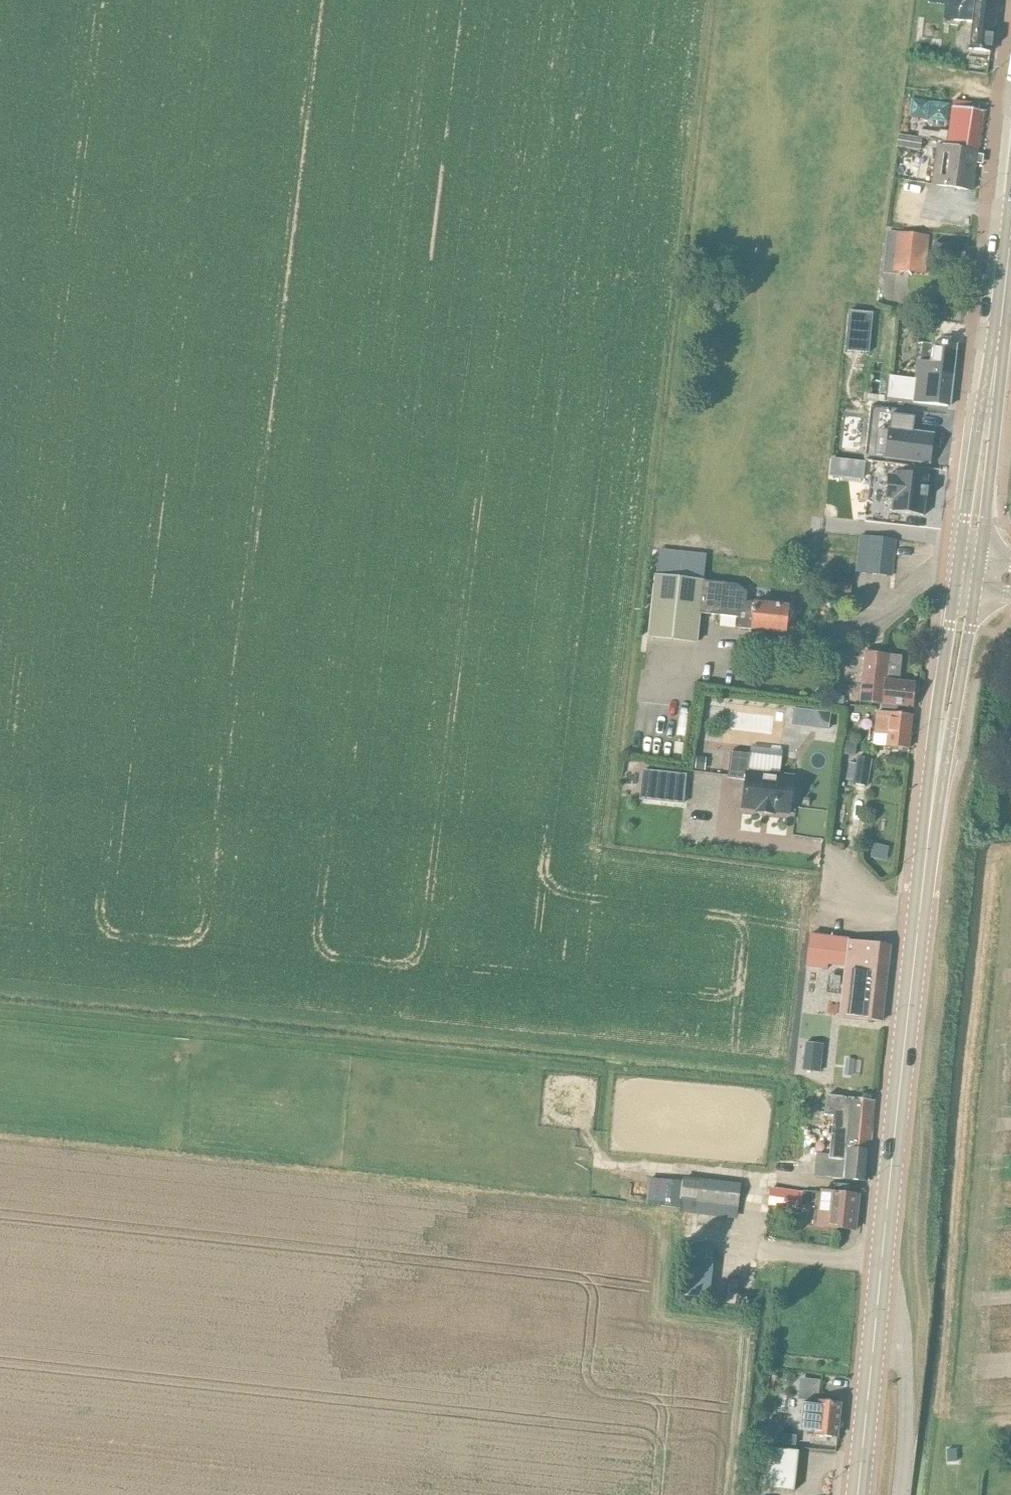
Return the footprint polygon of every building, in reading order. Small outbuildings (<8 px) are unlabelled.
[(928,5),(944,7),(943,20),(957,21),(971,23),(968,50),(992,52),(997,0),(929,0),(928,5)] [(972,191),(983,112),(983,111),(978,110),(978,105),(952,101),(946,147),(936,146),(931,185),(972,191)] [(925,274),(929,237),(900,235),(897,272),(925,274)] [(931,263),(946,265),(948,247),(933,245),(931,263)] [(849,311),(845,351),(869,354),(872,313),(849,311)] [(914,379),(912,402),(949,407),(957,345),(932,342),(922,341),(919,362),(916,362),(914,379)] [(889,376),(887,399),(912,402),(914,379),(889,376)] [(890,415),(885,458),(929,464),(932,436),(912,433),(914,417),(890,415)] [(832,461),(830,476),(861,479),(862,464),(832,461)] [(887,476),(884,501),(891,501),(890,513),(923,517),(928,477),(895,473),(894,476),(887,476)] [(893,576),(896,540),(870,538),(870,541),(858,540),(856,568),(867,569),(866,574),(893,576)] [(655,576),(649,639),(698,644),(701,614),(738,618),(737,629),(750,630),(750,639),(766,640),(767,632),(786,634),(787,622),(789,621),(790,613),(788,611),(789,606),(753,602),(753,604),(746,603),(747,594),(737,585),(736,585),(704,582),(655,576)] [(850,602),(851,584),(830,582),(829,600),(850,602)] [(914,708),(916,683),(900,682),(902,657),(890,656),(864,653),(859,702),(882,705),(882,709),(899,711),(899,707),(914,708)] [(818,711),(815,729),(824,730),(828,731),(829,726),(830,713),(829,713),(818,711)] [(873,735),(872,746),(885,747),(909,750),(912,716),(876,712),(873,735)] [(855,757),(857,743),(843,740),(840,754),(855,757)] [(731,753),(728,779),(744,781),(741,808),(756,810),(756,812),(762,813),(762,811),(789,814),(790,802),(793,802),(795,791),(792,791),(793,778),(779,776),(782,751),(750,747),(749,755),(731,753)] [(704,771),(706,759),(696,757),(694,770),(704,771)] [(853,780),(853,785),(867,787),(871,760),(857,758),(856,764),(853,780)] [(686,775),(642,770),(639,801),(683,805),(686,775)] [(883,861),(886,846),(873,843),(870,858),(883,861)] [(810,936),(806,968),(824,970),(824,968),(827,969),(827,964),(844,966),(843,978),(841,995),(839,1018),(882,1022),(890,945),(886,945),(847,940),(830,939),(810,936)] [(852,1076),(854,1060),(846,1059),(844,1075),(852,1076)] [(868,1182),(874,1100),(826,1096),(824,1116),(832,1116),(829,1154),(815,1153),(813,1178),(868,1182)] [(681,1183),(679,1200),(697,1203),(737,1208),(740,1186),(682,1178),(681,1183)] [(772,1191),(770,1205),(797,1207),(799,1193),(772,1191)] [(820,1192),(817,1227),(827,1228),(854,1230),(856,1231),(859,1195),(830,1192),(830,1193),(820,1192)] [(713,1259),(686,1256),(683,1295),(709,1297),(713,1259)] [(799,1378),(797,1400),(817,1402),(820,1380),(799,1378)] [(802,1405),(799,1430),(816,1432),(816,1437),(821,1438),(837,1439),(837,1438),(840,1405),(824,1404),(819,1403),(819,1406),(802,1405)] [(761,1427),(759,1440),(761,1441),(782,1443),(783,1435),(783,1430),(762,1428),(761,1427)] [(794,1491),(798,1452),(763,1449),(760,1488),(794,1491)]
